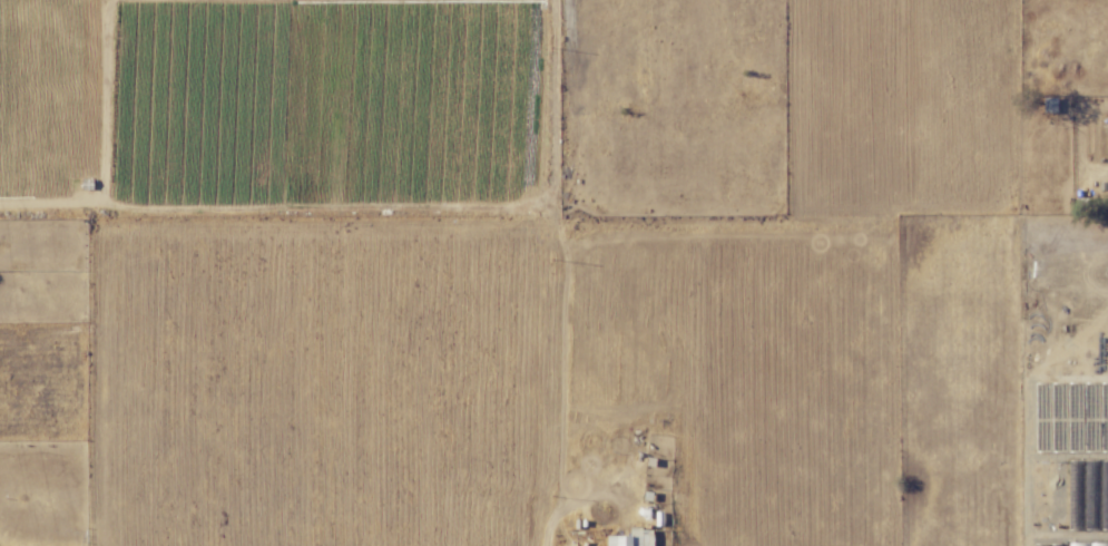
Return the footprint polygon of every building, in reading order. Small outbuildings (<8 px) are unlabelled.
[(1056,112),(1057,98),(1044,98),(1043,112),(1056,112)] [(607,536),(607,545),(652,545),(652,528),(630,529),(630,535),(607,536)]
